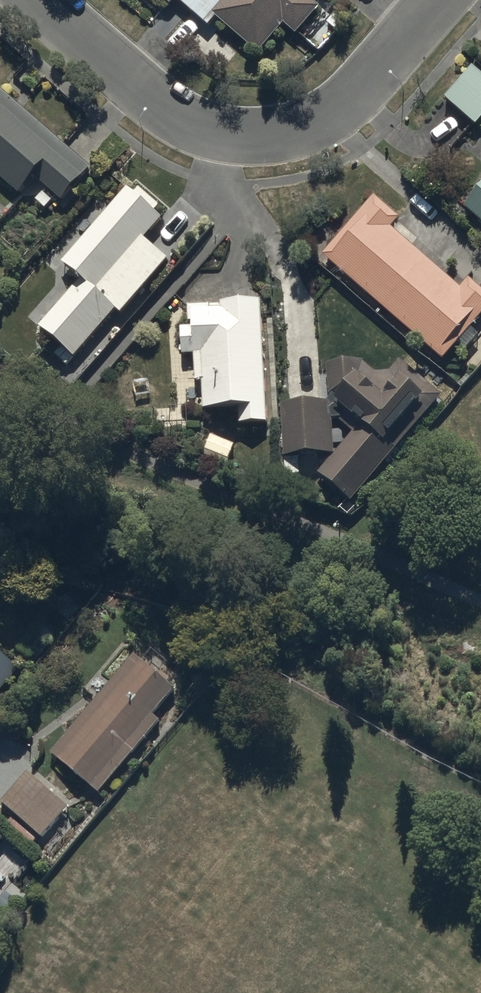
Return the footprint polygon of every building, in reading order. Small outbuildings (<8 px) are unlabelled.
[(172,8),(178,3),(210,30),(219,22),(260,57),(285,28),(297,36),(321,11),(308,0),(163,0),(172,8)] [(480,127),(480,74),(474,68),(444,98),(480,127)] [(0,89),(0,180),(21,197),(37,183),(63,206),(92,170),(0,89)] [(136,196),(127,189),(65,267),(82,283),(40,331),(75,362),(117,317),(121,319),(167,264),(146,243),(162,221),(156,217),(161,212),(139,192),(136,196)] [(469,207),(480,219),(480,195),(469,207)] [(319,255),(444,367),(480,324),(480,293),(469,282),(462,292),(393,232),(400,224),(375,199),(319,255)] [(260,306),(188,310),(193,330),(183,332),(186,358),(204,358),(205,416),(240,416),(242,429),(268,427),(260,306)] [(363,364),(328,365),(328,407),(280,408),(284,456),(335,451),(332,422),(342,424),(355,437),(317,475),(349,505),(443,398),(400,364),(392,374),(373,372),(363,364)] [(160,676),(134,655),(51,757),(101,798),(161,723),(154,718),(176,691),(171,687),(174,684),(162,674),(160,676)] [(0,656),(0,699),(21,673),(0,656)] [(70,810),(27,772),(0,803),(43,841),(70,810)] [(38,842),(11,819),(2,830),(29,853),(38,842)]
